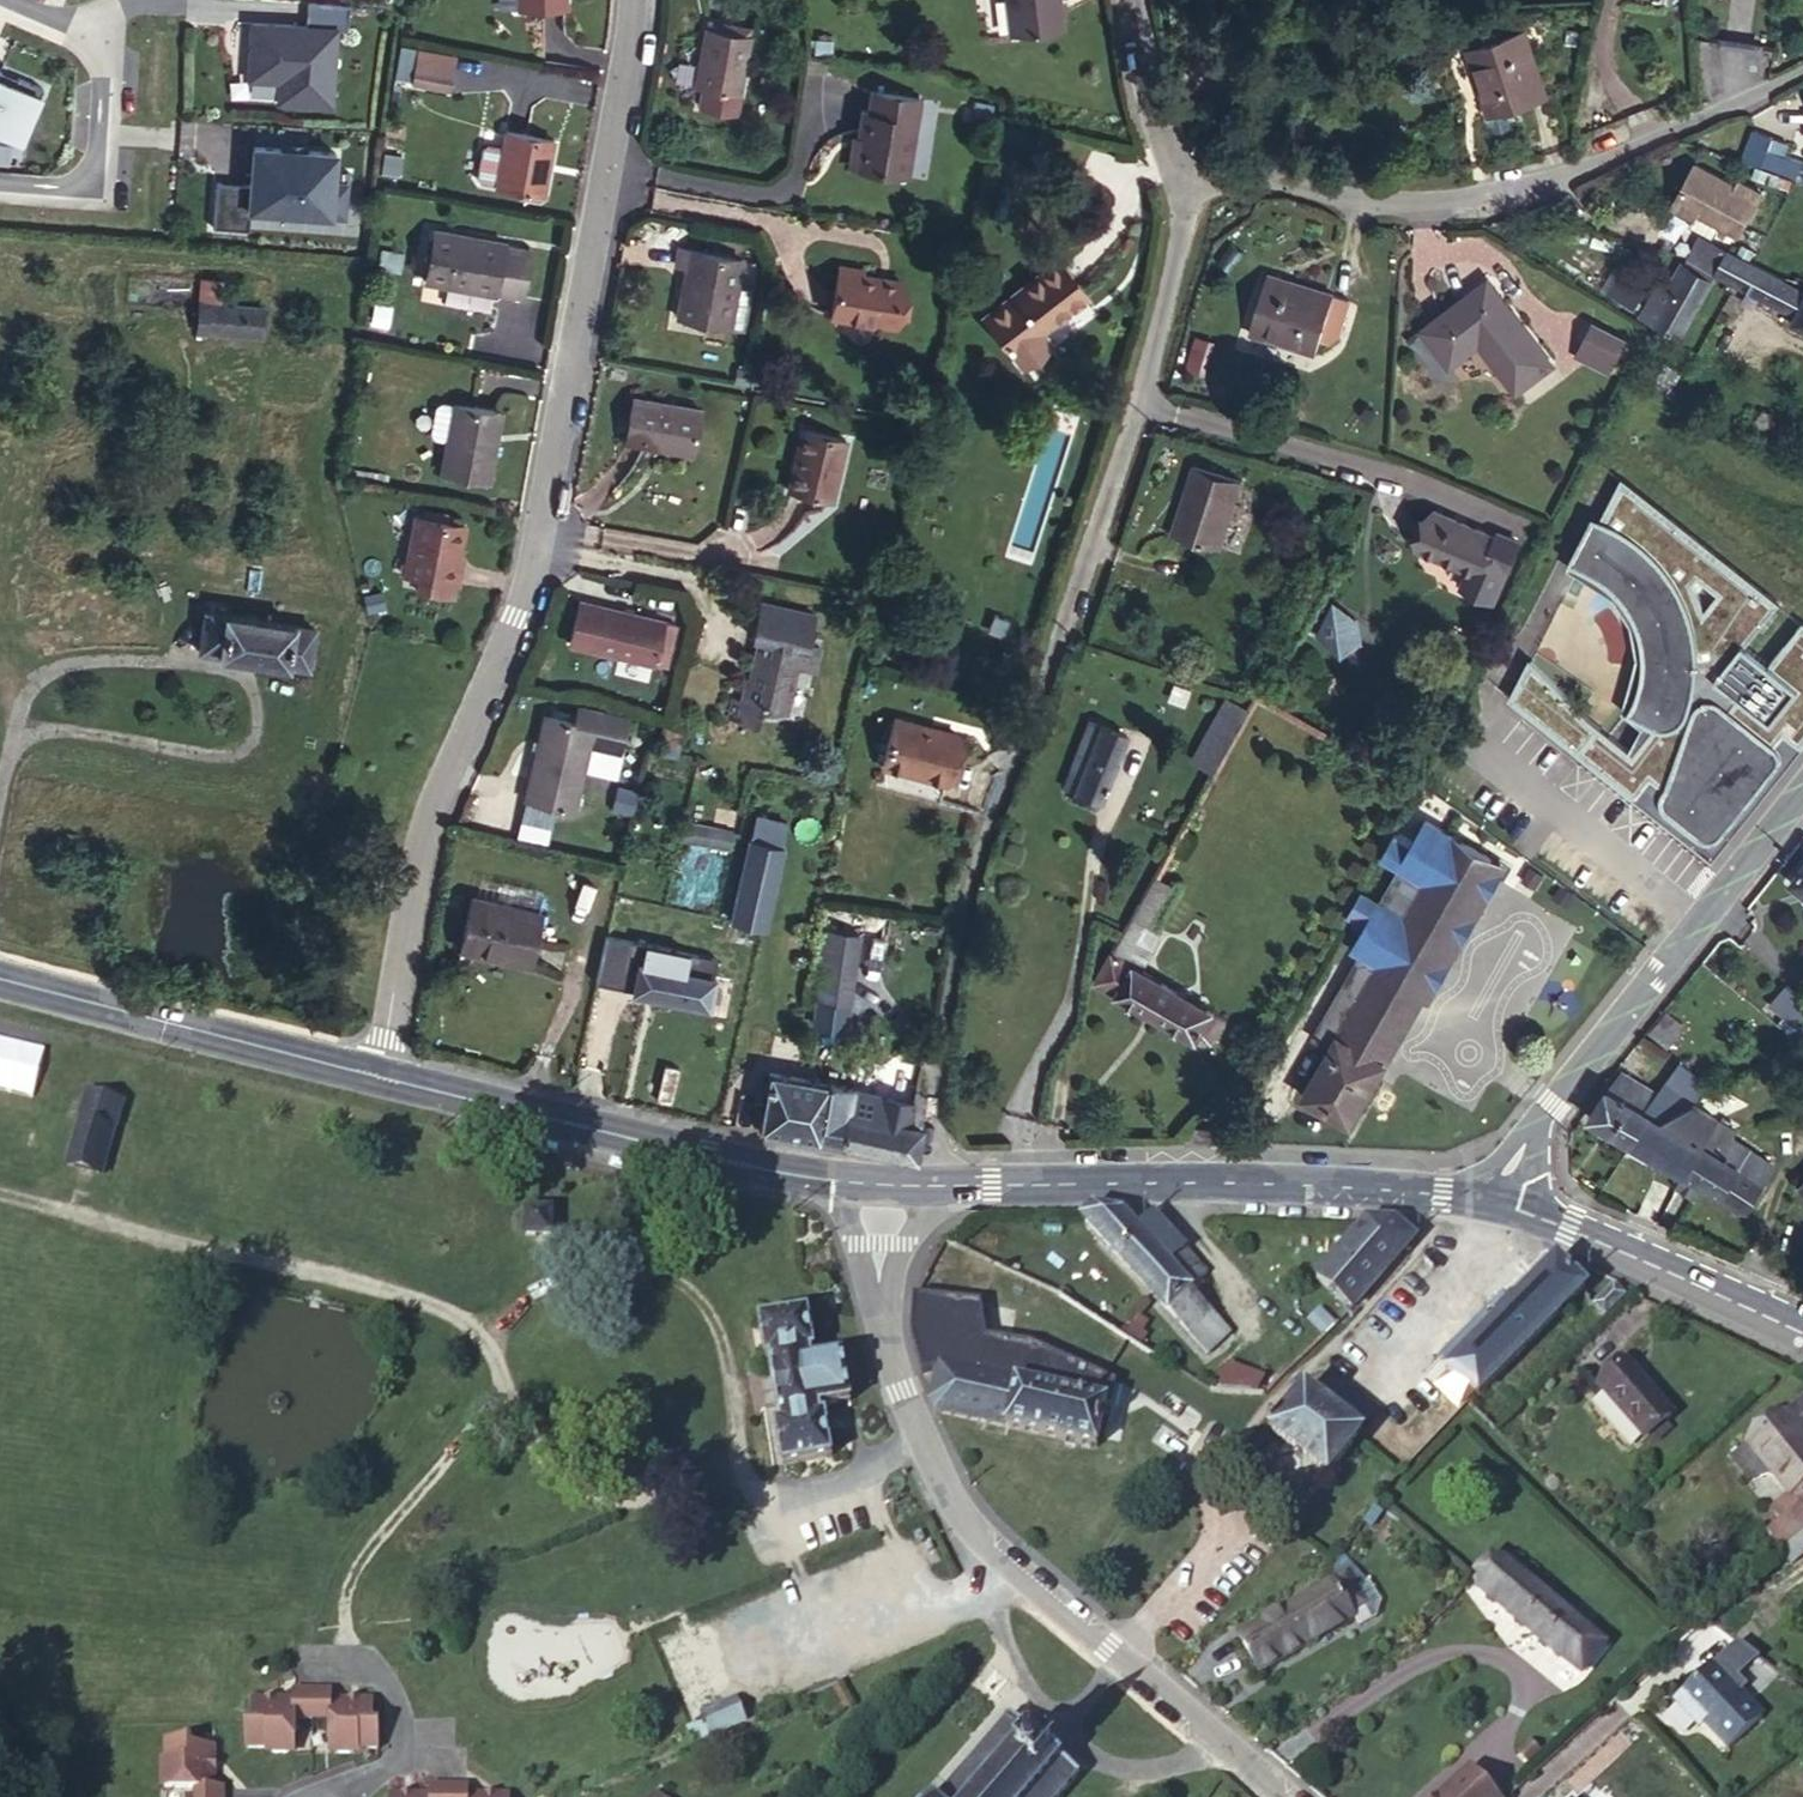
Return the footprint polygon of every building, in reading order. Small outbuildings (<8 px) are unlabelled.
[(518,10),(566,8),(566,0),(517,0),(518,10)] [(1009,35),(1062,28),(1059,0),(1004,0),(1009,35)] [(277,89),(276,109),(337,112),(343,8),(307,6),(306,26),(250,23),(246,87),(277,89)] [(706,29),(748,37),(749,30),(708,22),(706,29)] [(705,29),(695,87),(702,88),(739,95),(749,37),(748,37),(706,29),(705,29)] [(1489,115),(1547,96),(1525,30),(1467,49),(1489,115)] [(462,74),(426,68),(422,86),(459,93),(462,74)] [(23,152),(43,101),(0,85),(0,143),(23,152)] [(702,88),(699,107),(735,114),(739,95),(702,88)] [(920,98),(871,90),(868,112),(862,112),(853,168),(907,177),(920,98)] [(506,131),(495,187),(543,196),(553,140),(506,131)] [(1761,166),(1762,162),(1802,178),(1802,160),(1783,153),(1788,142),(1754,131),(1743,159),(1761,166)] [(216,221),(335,228),(339,145),(254,140),(251,186),(218,184),(216,221)] [(498,152),(481,150),(478,174),(496,176),(498,152)] [(1697,212),(1738,234),(1761,192),(1740,180),(1737,186),(1696,164),(1673,206),(1694,217),(1697,212)] [(504,243),(434,230),(424,281),(494,294),(495,292),(522,297),(531,251),(503,246),(504,243)] [(1717,271),(1729,251),(1702,237),(1690,257),(1717,271)] [(682,248),(678,267),(685,269),(677,317),(707,323),(704,340),(723,344),(726,326),(729,326),(737,279),(741,259),(682,248)] [(1729,251),(1717,271),(1797,314),(1793,321),(1802,326),(1802,290),(1729,251)] [(1690,257),(1685,266),(1711,281),(1717,271),(1690,257)] [(1056,260),(984,318),(1019,363),(1021,366),(1049,344),(1039,331),(1085,296),(1056,260)] [(1673,290),(1654,324),(1679,338),(1711,281),(1685,266),(1682,264),(1669,287),(1673,290)] [(861,268),(839,265),(831,316),(893,326),(900,281),(860,275),(861,268)] [(1646,286),(1620,270),(1609,290),(1635,305),(1646,286)] [(1349,299),(1267,274),(1250,332),(1316,352),(1324,325),(1339,329),(1349,299)] [(222,280),(202,279),(197,331),(261,335),(264,308),(220,305),(222,280)] [(750,281),(737,279),(729,326),(741,329),(750,281)] [(1488,279),(1422,330),(1449,366),(1479,344),(1516,392),(1553,364),(1488,279)] [(1615,362),(1627,340),(1591,322),(1580,344),(1615,362)] [(700,410),(633,397),(625,442),(654,447),(655,444),(692,451),(700,410)] [(488,481),(500,412),(454,403),(441,473),(488,481)] [(830,501),(845,439),(802,429),(787,490),(830,501)] [(1171,532),(1221,548),(1243,480),(1193,464),(1171,532)] [(1499,533),(1497,538),(1435,510),(1417,549),(1470,572),(1463,588),(1495,602),(1521,543),(1499,533)] [(462,564),(458,563),(460,554),(465,525),(414,515),(403,575),(419,578),(417,590),(453,597),(455,584),(458,585),(462,564)] [(663,621),(579,601),(569,644),(653,664),(665,667),(671,645),(658,642),(663,621)] [(752,637),(758,638),(749,678),(745,677),(739,700),(733,699),(728,717),(757,723),(761,706),(786,712),(796,669),(802,670),(807,644),(813,614),(760,602),(752,637)] [(1316,644),(1348,661),(1367,625),(1335,608),(1316,644)] [(314,629),(204,613),(199,651),(291,665),(294,645),(312,647),(314,629)] [(676,624),(663,621),(658,642),(671,645),(676,624)] [(1741,655),(1723,690),(1783,721),(1802,683),(1802,631),(1801,630),(1778,674),(1741,655)] [(819,647),(807,644),(802,670),(813,672),(819,647)] [(312,647),(294,645),(291,665),(309,667),(312,647)] [(1633,782),(1650,758),(1527,673),(1506,704),(1618,781),(1623,775),(1633,782)] [(1194,762),(1214,773),(1251,708),(1230,697),(1194,762)] [(582,706),(578,722),(593,726),(589,744),(618,751),(626,716),(582,706)] [(544,715),(524,799),(573,811),(589,744),(593,726),(578,722),(544,715)] [(961,735),(897,718),(884,767),(948,784),(961,735)] [(1064,788),(1099,801),(1125,734),(1089,721),(1064,788)] [(351,765),(353,757),(340,754),(335,775),(345,777),(349,764),(351,765)] [(781,847),(787,823),(755,816),(750,840),(781,847)] [(1361,891),(1347,916),(1353,919),(1357,937),(1351,948),(1360,953),(1313,1037),(1331,1047),(1303,1096),(1351,1124),(1432,982),(1438,986),(1449,967),(1443,963),(1458,937),(1464,941),(1475,922),(1468,919),(1484,891),(1491,895),(1502,876),(1495,872),(1501,862),(1426,819),(1416,836),(1399,825),(1381,856),(1398,866),(1378,901),(1361,891)] [(685,822),(681,843),(729,854),(733,833),(685,822)] [(750,840),(731,921),(763,928),(781,847),(750,840)] [(1791,880),(1802,889),(1802,864),(1791,880)] [(1157,875),(1131,922),(1142,928),(1144,924),(1153,929),(1177,886),(1157,875)] [(472,897),(460,949),(528,965),(540,913),(472,897)] [(1131,922),(1097,981),(1197,1037),(1198,1035),(1211,1043),(1226,1019),(1141,970),(1162,934),(1153,929),(1144,924),(1142,928),(1131,922)] [(858,931),(829,927),(824,959),(853,964),(858,931)] [(677,972),(683,942),(654,937),(650,956),(624,950),(616,986),(677,998),(682,974),(682,973),(677,972)] [(1787,985),(1772,1003),(1800,1027),(1802,1024),(1802,999),(1787,985)] [(846,1007),(817,1002),(814,1026),(843,1030),(846,1007)] [(47,1052),(0,1040),(0,1093),(34,1101),(47,1052)] [(1591,1118),(1684,1172),(1679,1181),(1698,1192),(1703,1183),(1742,1206),(1771,1161),(1730,1135),(1734,1129),(1690,1104),(1707,1082),(1680,1061),(1658,1092),(1622,1071),(1608,1090),(1591,1118)] [(827,1082),(768,1072),(758,1130),(818,1140),(827,1082)] [(850,1086),(827,1082),(818,1140),(840,1145),(850,1088),(850,1086)] [(906,1101),(850,1088),(840,1145),(916,1161),(925,1104),(925,1098),(914,1090),(911,1102),(906,1101)] [(911,1102),(914,1090),(909,1089),(906,1101),(911,1102)] [(80,1122),(114,1131),(123,1102),(87,1093),(80,1122)] [(103,1174),(114,1131),(80,1122),(68,1165),(103,1174)] [(513,1230),(539,1231),(541,1205),(514,1204),(513,1230)] [(1094,1207),(1088,1212),(1083,1218),(1189,1334),(1212,1312),(1191,1290),(1207,1275),(1153,1215),(1136,1231),(1120,1214),(1094,1207)] [(1368,1221),(1358,1232),(1317,1280),(1352,1310),(1414,1240),(1394,1223),(1368,1221)] [(1453,1377),(1474,1397),(1477,1399),(1587,1289),(1558,1259),(1447,1371),(1453,1377)] [(1042,1323),(1060,1295),(998,1266),(985,1287),(1042,1323)] [(1596,1305),(1606,1314),(1624,1296),(1614,1286),(1596,1305)] [(1212,1312),(1189,1334),(1208,1355),(1231,1333),(1212,1312)] [(765,1358),(769,1358),(780,1423),(776,1424),(783,1465),(831,1457),(824,1416),(820,1417),(818,1408),(850,1403),(846,1380),(843,1357),(811,1361),(810,1352),(814,1351),(808,1313),(759,1320),(765,1358)] [(1700,1364),(1709,1352),(1692,1340),(1683,1353),(1700,1364)] [(932,1404),(937,1413),(1097,1448),(1110,1389),(943,1353),(932,1404)] [(1671,1416),(1626,1365),(1601,1387),(1646,1438),(1671,1416)] [(1414,1460),(1469,1402),(1474,1397),(1453,1377),(1393,1440),(1414,1460)] [(1319,1399),(1360,1431),(1372,1417),(1331,1384),(1319,1399)] [(1363,1433),(1360,1431),(1319,1399),(1306,1387),(1271,1431),(1328,1477),(1363,1433)] [(1793,1496),(1802,1508),(1802,1401),(1731,1459),(1748,1480),(1774,1473),(1791,1494),(1793,1496)] [(1791,1494),(1771,1510),(1783,1526),(1797,1514),(1802,1521),(1802,1508),(1793,1496),(1791,1494)] [(1802,1534),(1802,1521),(1797,1514),(1783,1526),(1769,1538),(1781,1553),(1802,1534)] [(1781,1553),(1791,1564),(1802,1554),(1802,1534),(1781,1553)] [(1360,1573),(1344,1554),(1339,1559),(1331,1583),(1274,1617),(1239,1636),(1259,1670),(1354,1615),(1352,1612),(1366,1604),(1357,1588),(1353,1579),(1360,1573)] [(1481,1588),(1582,1672),(1604,1647),(1503,1562),(1481,1588)] [(1369,1580),(1357,1588),(1366,1604),(1352,1612),(1354,1615),(1356,1615),(1361,1625),(1378,1615),(1381,1602),(1369,1580)] [(1728,1653),(1679,1699),(1728,1750),(1763,1717),(1739,1691),(1752,1679),(1728,1653)] [(312,1719),(312,1689),(294,1689),(294,1699),(253,1699),(252,1722),(246,1722),(246,1747),(269,1748),(275,1751),(286,1752),(292,1748),(295,1748),(296,1719),(312,1719)] [(331,1689),(312,1689),(312,1719),(328,1719),(328,1749),(332,1749),(337,1752),(348,1752),(354,1749),(378,1749),(378,1724),(372,1724),(372,1699),(331,1699),(331,1689)] [(707,1712),(704,1712),(708,1719),(715,1735),(745,1721),(736,1699),(707,1712)] [(1011,1717),(1009,1715),(1007,1718),(1009,1719),(995,1735),(993,1734),(991,1736),(993,1737),(980,1752),(978,1751),(976,1753),(978,1754),(965,1769),(963,1768),(961,1770),(963,1771),(950,1786),(949,1785),(947,1787),(948,1788),(940,1796),(1061,1796),(1062,1796),(1064,1796),(1065,1796),(1063,1795),(1076,1780),(1077,1778),(1079,1780),(1080,1778),(1079,1776),(1080,1775),(1078,1773),(1077,1775),(1060,1760),(1063,1756),(1061,1754),(1058,1758),(1054,1755),(1057,1751),(1055,1749),(1052,1753),(1038,1740),(1041,1737),(1039,1735),(1036,1738),(1032,1735),(1035,1732),(1033,1730),(1030,1733),(1013,1719),(1014,1717),(1012,1715),(1011,1717)] [(715,1735),(708,1719),(690,1727),(698,1743),(715,1735)] [(165,1740),(165,1763),(161,1769),(161,1780),(164,1786),(164,1790),(194,1790),(194,1796),(224,1796),(224,1787),(214,1787),(215,1747),(190,1746),(190,1740),(165,1740)] [(1471,1771),(1443,1796),(1495,1796),(1471,1771)] [(449,1785),(431,1784),(430,1794),(389,1793),(389,1796),(449,1796),(449,1785)] [(449,1785),(449,1796),(510,1796),(510,1795),(468,1795),(468,1785),(449,1785)]
